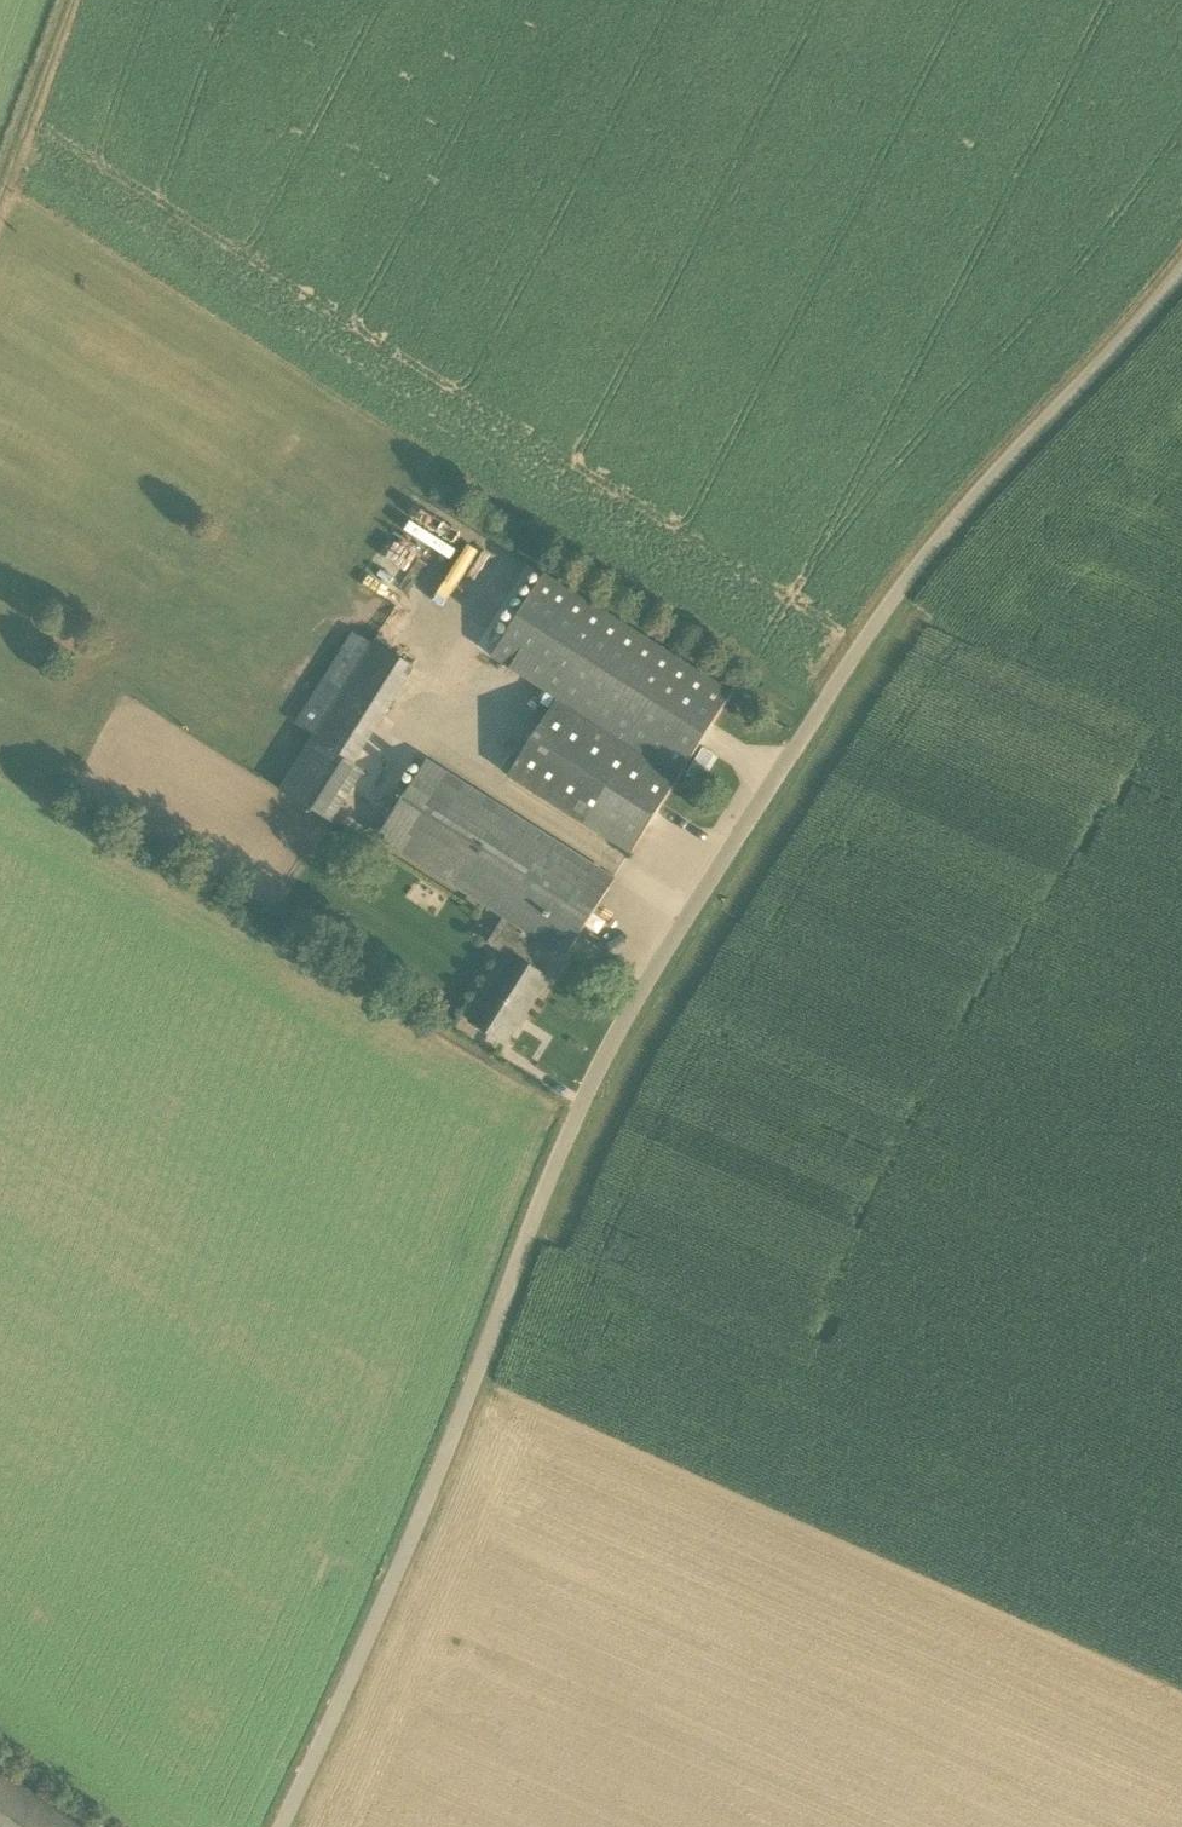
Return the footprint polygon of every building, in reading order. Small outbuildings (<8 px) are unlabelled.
[(632,853),(733,693),(545,574),(493,656),(558,697),(509,775),(632,853)] [(372,642),(353,629),(294,722),(312,734),(276,790),(329,824),(363,770),(354,765),(414,666),(373,640),(372,642)] [(567,956),(615,879),(427,760),(378,837),(503,916),(523,928),(506,955),(511,958),(471,1021),(506,1044),(548,978),(542,974),(557,950),(567,956)]
